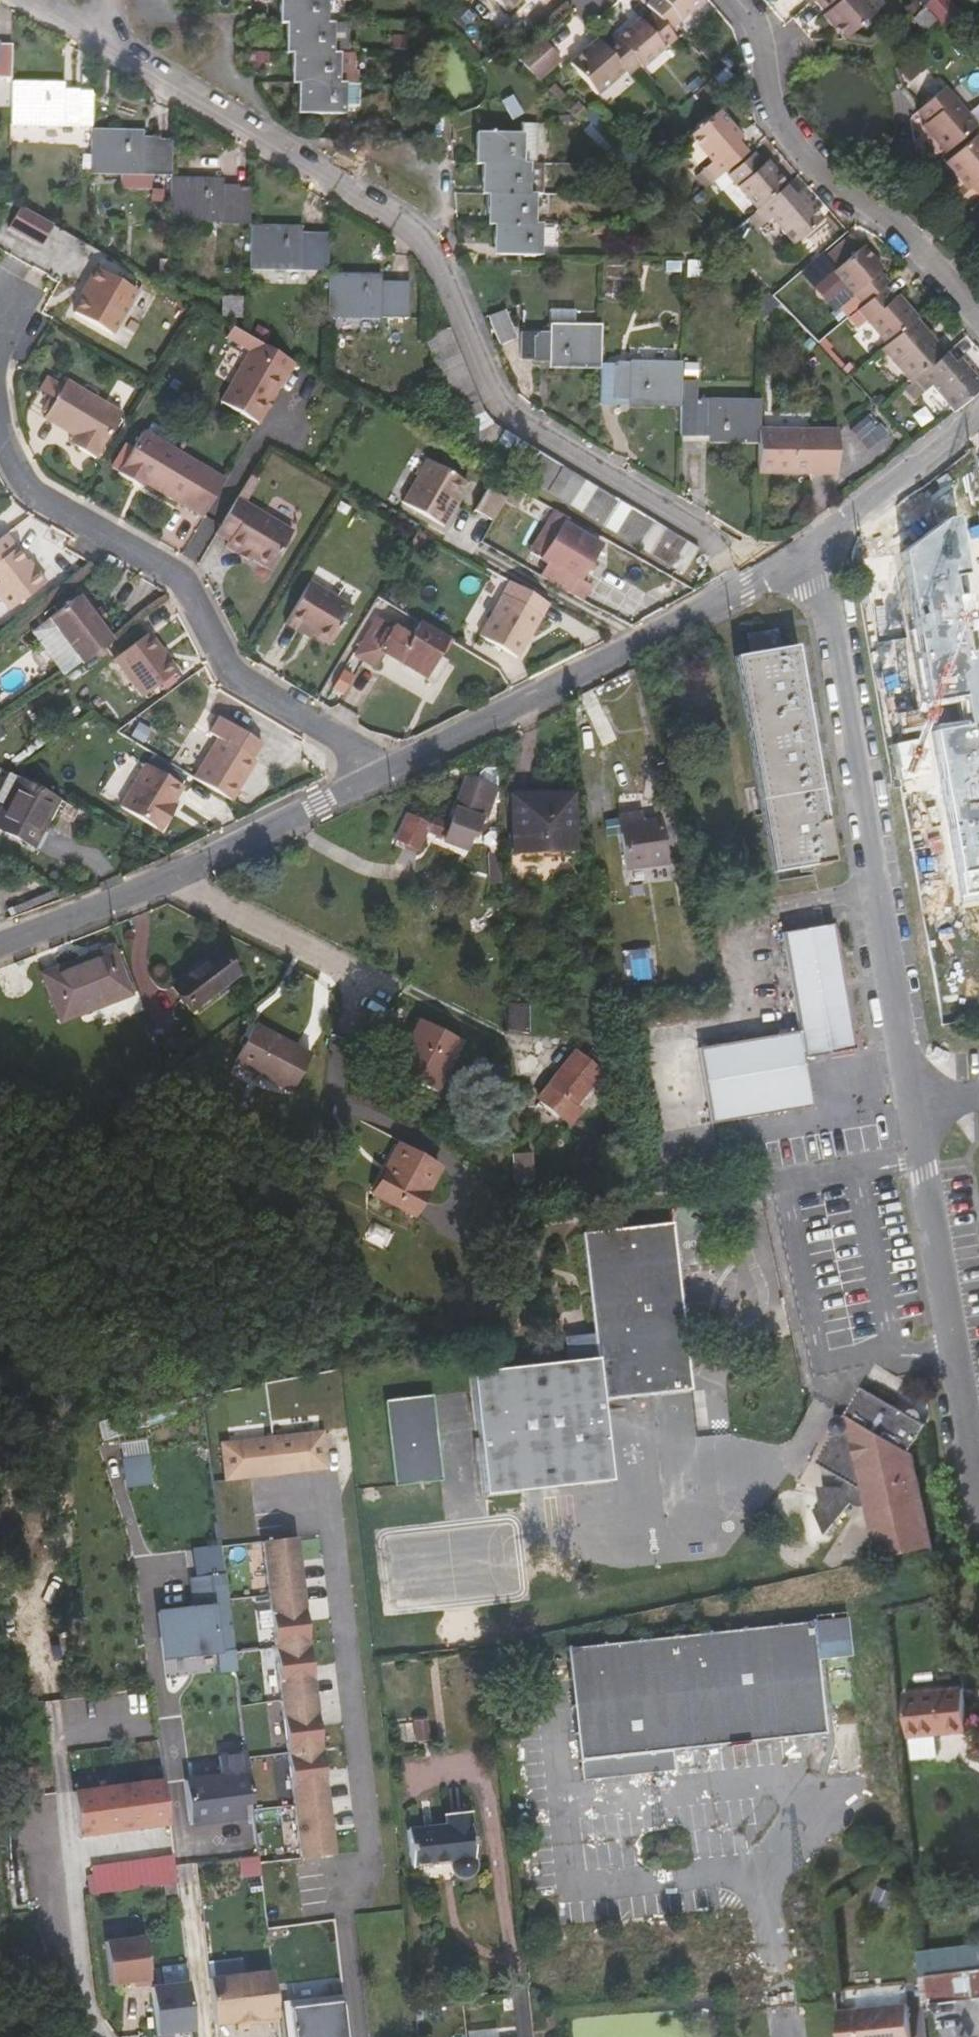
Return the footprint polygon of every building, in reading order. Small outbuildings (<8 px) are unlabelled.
[(336,55),(330,55),(330,25),(325,25),(325,0),(280,0),(280,12),(286,16),(286,44),(292,48),(292,75),(299,79),(299,104),(304,107),(305,115),(342,115),(341,85),(335,84),(336,55)] [(550,0),(503,0),(500,3),(525,32),(541,18),(538,14),(549,5),(546,3),(550,0)] [(701,0),(651,0),(645,5),(652,12),(669,32),(702,2),(701,0)] [(834,21),(831,24),(846,40),(876,13),(865,0),(816,0),(834,21)] [(468,16),(459,6),(453,11),(463,21),(468,16)] [(935,20),(925,8),(913,19),(923,30),(935,20)] [(642,69),(676,39),(669,32),(652,12),(631,31),(628,26),(615,38),(638,65),(642,69)] [(628,72),(638,65),(615,38),(612,36),(603,45),(599,42),(589,49),(586,46),(569,60),(597,91),(623,67),(628,72)] [(539,38),(515,59),(537,82),(560,60),(539,38)] [(11,46),(0,45),(0,79),(11,79),(11,46)] [(350,55),(336,55),(335,84),(341,85),(351,85),(350,55)] [(896,70),(903,88),(923,69),(912,55),(896,70)] [(89,126),(90,94),(62,93),(61,87),(11,86),(9,125),(89,126)] [(555,89),(550,94),(560,106),(565,101),(555,89)] [(938,136),(950,151),(976,128),(944,90),(914,117),(934,140),(938,136)] [(577,107),(569,114),(575,121),(582,116),(584,114),(577,107)] [(584,114),(582,116),(607,143),(614,136),(589,109),(584,114)] [(705,171),(715,183),(745,156),(736,146),(737,145),(727,133),(730,130),(716,114),(688,140),(711,165),(705,171)] [(170,176),(170,140),(141,140),(141,133),(90,132),(89,174),(121,174),(142,175),(170,176)] [(521,165),(521,134),(477,134),(477,153),(482,156),(482,166),(482,186),(489,189),(488,196),(488,216),(494,219),(494,225),(494,245),(501,249),(501,256),(538,257),(539,224),(532,225),(532,195),(526,195),(526,165),(521,165)] [(978,198),(978,140),(976,137),(946,164),(961,182),(964,179),(978,198)] [(729,178),(757,212),(784,188),(786,186),(774,173),(771,176),(752,156),(729,178)] [(142,175),(121,174),(121,190),(142,190),(142,175)] [(221,181),(170,180),(169,222),(250,223),(250,190),(221,189),(221,181)] [(757,212),(754,215),(764,227),(770,222),(793,247),(821,221),(808,206),(805,208),(795,198),(794,199),(784,188),(757,212)] [(17,209),(6,233),(40,249),(51,226),(17,209)] [(553,248),(554,227),(541,226),(540,247),(553,248)] [(328,270),(328,236),(300,236),(300,229),(249,228),(249,270),(328,270)] [(833,274),(862,307),(882,290),(887,285),(869,264),(873,261),(862,248),(833,274)] [(681,274),(681,265),(667,266),(668,275),(681,274)] [(85,297),(75,314),(113,336),(138,293),(97,269),(82,295),(85,297)] [(379,284),(380,277),(328,276),(328,318),(407,318),(408,284),(379,284)] [(857,312),(887,347),(916,322),(917,321),(898,299),(893,303),(882,290),(862,307),(857,312)] [(766,293),(751,306),(758,313),(774,300),(766,293)] [(246,315),(246,295),(227,294),(226,314),(246,315)] [(774,300),(758,313),(764,320),(779,306),(774,300)] [(629,404),(680,405),(680,364),(600,364),(600,327),(576,326),(576,311),(549,312),(548,332),(520,333),(519,359),(548,360),(549,368),(600,369),(599,405),(616,405),(616,398),(628,398),(629,404)] [(517,339),(507,313),(492,320),(502,345),(517,339)] [(887,347),(882,351),(911,385),(945,355),(916,322),(887,347)] [(482,411),(449,328),(424,340),(466,440),(489,454),(488,456),(500,464),(503,462),(524,476),(524,478),(656,560),(682,575),(698,550),(574,474),(491,423),(482,411)] [(251,353),(222,403),(259,424),(277,394),(279,395),(291,376),(251,353)] [(953,411),(978,389),(978,385),(967,372),(964,373),(955,363),(954,364),(945,355),(911,385),(905,389),(915,401),(931,388),(953,411)] [(61,391),(68,380),(54,373),(48,383),(61,391)] [(96,459),(123,413),(68,380),(44,419),(79,439),(75,446),(96,459)] [(758,444),(758,432),(759,402),(696,400),(696,382),(683,382),(683,405),(680,405),(679,436),(708,437),(708,443),(758,444)] [(876,417),(866,427),(876,438),(886,428),(876,417)] [(876,438),(866,427),(857,435),(867,446),(876,438)] [(203,518),(226,480),(144,431),(119,473),(136,484),(139,479),(203,518)] [(837,434),(758,432),(758,444),(757,472),(837,473),(837,434)] [(428,460),(403,504),(445,528),(461,501),(457,499),(466,482),(428,460)] [(238,499),(217,534),(228,541),(225,547),(239,555),(241,552),(270,569),(292,532),(245,504),(258,481),(251,476),(238,499)] [(500,512),(513,488),(498,480),(485,504),(500,512)] [(546,507),(535,501),(532,507),(543,513),(546,507)] [(601,546),(564,524),(557,536),(551,532),(543,545),(549,548),(542,560),(551,565),(544,578),(582,600),(589,588),(579,582),(587,568),(593,572),(599,563),(592,560),(601,546)] [(933,566),(945,563),(948,576),(978,568),(978,545),(975,527),(938,536),(942,554),(931,556),(933,566)] [(6,535),(0,540),(0,594),(12,609),(45,584),(33,568),(29,571),(15,551),(17,549),(6,535)] [(945,563),(933,566),(936,578),(948,576),(945,563)] [(353,608),(311,583),(286,624),(303,634),(305,631),(331,646),(353,608)] [(519,606),(482,584),(458,624),(497,646),(519,606)] [(79,597),(49,619),(83,664),(113,642),(79,597)] [(443,659),(453,642),(420,623),(411,638),(392,627),(392,628),(379,620),(357,656),(379,669),(387,655),(435,684),(448,662),(443,659)] [(925,632),(941,723),(961,720),(944,628),(925,632)] [(149,634),(114,660),(143,698),(178,671),(149,634)] [(739,656),(777,871),(831,862),(794,646),(739,656)] [(110,680),(118,698),(131,692),(123,674),(110,680)] [(227,725),(194,779),(232,802),(266,746),(263,745),(272,729),(229,704),(220,720),(227,725)] [(184,788),(147,765),(121,808),(162,832),(177,808),(174,806),(184,788)] [(16,777),(0,808),(0,829),(31,846),(55,798),(16,777)] [(499,790),(499,783),(486,778),(484,785),(465,779),(449,823),(433,817),(429,826),(409,816),(397,841),(417,850),(427,830),(444,837),(443,839),(466,848),(472,834),(474,835),(481,819),(484,820),(494,789),(499,790)] [(513,852),(575,850),(573,794),(513,796),(513,852)] [(625,869),(668,864),(662,819),(619,824),(625,869)] [(501,866),(500,831),(488,832),(483,836),(483,844),(488,848),(491,854),(492,867),(501,866)] [(502,883),(501,866),(492,867),(488,867),(489,884),(502,883)] [(854,1050),(833,924),(782,933),(799,1030),(698,1048),(711,1124),(811,1107),(803,1059),(854,1050)] [(61,1022),(131,994),(112,946),(43,975),(61,1022)] [(193,1010),(238,975),(218,950),(174,984),(193,1010)] [(508,1030),(531,1034),(529,1004),(507,1004),(508,1030)] [(436,1092),(462,1041),(421,1020),(394,1070),(436,1092)] [(234,1062),(292,1093),(312,1056),(254,1026),(234,1062)] [(592,1063),(597,1058),(590,1052),(585,1058),(576,1050),(537,1099),(570,1125),(581,1110),(575,1105),(603,1071),(592,1063)] [(414,1216),(441,1168),(398,1146),(373,1193),(414,1216)] [(514,1171),(532,1171),(531,1154),(513,1155),(514,1171)] [(673,1223),(582,1233),(597,1358),(471,1373),(486,1495),(522,1491),(612,1481),(602,1401),(691,1390),(673,1223)] [(863,1506),(875,1561),(878,1560),(931,1549),(911,1455),(907,1452),(924,1426),(861,1386),(845,1413),(842,1414),(838,1414),(835,1416),(833,1422),(833,1426),(836,1429),(817,1461),(844,1478),(842,1488),(826,1489),(826,1504),(818,1508),(813,1509),(823,1535),(851,1502),(857,1507),(863,1506)] [(384,1400),(394,1485),(441,1479),(431,1395),(384,1400)] [(128,1477),(143,1476),(141,1455),(126,1457),(128,1477)] [(817,1490),(818,1508),(826,1504),(826,1489),(817,1490)] [(265,1542),(271,1596),(304,1592),(298,1538),(265,1542)] [(218,1621),(232,1619),(226,1569),(190,1574),(194,1604),(162,1608),(168,1655),(198,1651),(201,1671),(224,1668),(218,1621)] [(271,1596),(277,1648),(310,1644),(304,1592),(271,1596)] [(598,1757),(673,1749),(798,1735),(826,1732),(818,1653),(850,1650),(846,1617),(568,1647),(571,1680),(578,1740),(580,1758),(598,1757)] [(277,1648),(283,1701),(316,1697),(310,1644),(277,1648)] [(198,1651),(168,1655),(170,1675),(201,1671),(198,1651)] [(401,1676),(413,1675),(412,1665),(400,1666),(401,1676)] [(937,1735),(967,1733),(963,1687),(905,1692),(909,1738),(912,1737),(914,1760),(939,1757),(937,1735)] [(283,1701),(289,1753),(322,1749),(316,1697),(283,1701)] [(416,1742),(431,1740),(429,1719),(414,1721),(416,1742)] [(676,1773),(673,1749),(598,1757),(580,1758),(578,1740),(571,1741),(576,1784),(676,1773)] [(289,1753),(295,1806),(328,1802),(322,1749),(289,1753)] [(242,1795),(252,1793),(248,1753),(220,1756),(222,1775),(196,1779),(197,1781),(185,1783),(187,1801),(202,1799),(203,1808),(230,1804),(229,1797),(242,1795)] [(165,1779),(75,1791),(81,1836),(171,1824),(165,1779)] [(243,1803),(242,1795),(229,1797),(230,1804),(243,1803)] [(295,1806),(301,1859),(334,1855),(328,1802),(295,1806)] [(407,1829),(412,1868),(449,1863),(450,1870),(452,1875),(457,1878),(462,1879),(467,1879),(471,1877),(475,1874),(477,1868),(472,1812),(443,1815),(444,1824),(407,1829)] [(179,1883),(175,1855),(95,1866),(96,1874),(98,1894),(179,1883)] [(151,1984),(145,1936),(106,1941),(111,1983),(125,1982),(128,1978),(134,1977),(135,1986),(151,1984)] [(928,1975),(930,2002),(978,1997),(978,1969),(928,1975)] [(250,2024),(279,2020),(273,1970),(210,1978),(215,2025),(241,2022),(250,2021),(250,2024)] [(152,1986),(158,2036),(174,2036),(173,2029),(179,2028),(183,2031),(197,2029),(191,1982),(152,1986)] [(345,2000),(345,1994),(285,2001),(289,2036),(295,2036),(292,2007),(345,2000)] [(345,2000),(292,2007),(295,2036),(350,2036),(345,2000)] [(839,2011),(841,2036),(912,2036),(909,2004),(839,2011)]
